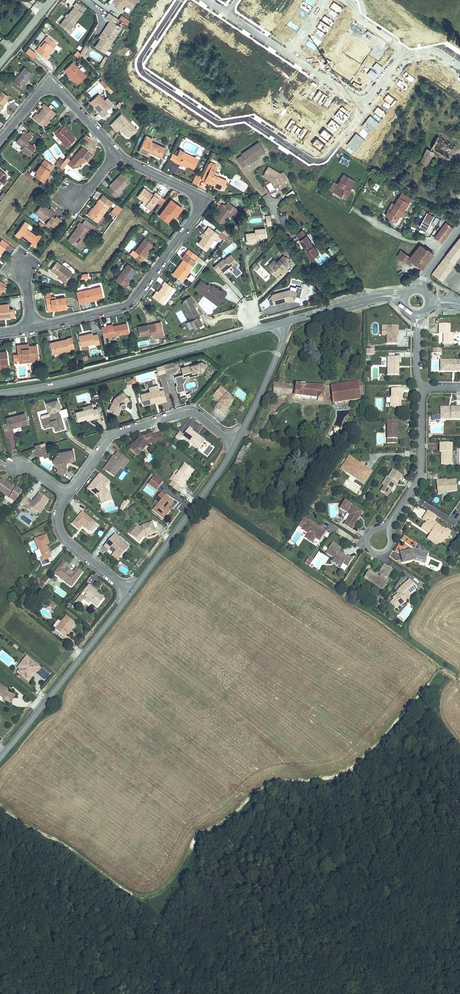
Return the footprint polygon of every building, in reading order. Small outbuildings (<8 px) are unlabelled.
[(128,2),(122,10),(127,14),(134,6),(128,2)] [(64,34),(78,16),(76,14),(79,11),(73,6),(70,9),(71,10),(65,17),(64,18),(64,19),(63,20),(56,28),(64,34)] [(122,15),(118,20),(126,26),(130,21),(122,15)] [(103,53),(115,35),(117,31),(114,28),(106,24),(103,28),(105,29),(97,42),(94,47),(103,53)] [(97,42),(105,29),(103,28),(95,41),(97,42)] [(44,35),(39,41),(41,42),(37,46),(33,52),(41,58),(54,43),(44,35)] [(103,53),(94,47),(92,50),(101,56),(103,53)] [(84,77),(72,67),(71,68),(68,65),(61,75),(66,79),(69,75),(73,79),(72,80),(78,85),(84,77)] [(22,87),(19,84),(28,74),(20,67),(14,74),(11,77),(13,79),(10,83),(19,90),(22,87)] [(97,117),(107,109),(100,102),(95,96),(86,104),(90,108),(91,107),(96,113),(94,114),(97,117)] [(103,99),(100,102),(107,109),(110,107),(103,99)] [(33,118),(30,123),(39,130),(49,118),(38,108),(35,111),(37,114),(33,118)] [(117,116),(107,127),(109,129),(109,130),(113,134),(116,131),(118,133),(116,134),(121,139),(122,139),(127,137),(131,134),(127,130),(129,128),(117,116)] [(69,143),(64,139),(60,135),(63,132),(60,129),(51,138),(63,150),(69,143)] [(27,139),(21,133),(12,143),(19,149),(17,151),(26,158),(32,150),(23,144),(27,139)] [(432,146),(454,161),(459,151),(459,150),(439,135),(432,146)] [(160,150),(146,143),(147,141),(141,137),(133,153),(144,158),(145,155),(156,160),(160,150)] [(245,162),(251,157),(254,160),(261,155),(254,146),(237,158),(238,159),(233,163),(237,169),(238,171),(243,167),(247,165),(245,162)] [(421,162),(425,164),(433,151),(427,147),(419,157),(423,159),(421,162)] [(175,150),(172,156),(169,163),(175,166),(177,163),(184,166),(191,169),(195,160),(180,154),(180,152),(175,150)] [(77,154),(63,170),(67,174),(70,171),(71,173),(74,169),(77,166),(79,168),(81,170),(87,164),(77,154)] [(244,168),(254,161),(254,160),(251,157),(245,162),(247,165),(243,167),(244,168)] [(35,174),(32,178),(41,185),(46,177),(45,175),(50,168),(42,162),(33,172),(35,174)] [(199,178),(198,181),(201,183),(201,184),(205,186),(206,183),(214,186),(213,189),(219,191),(220,189),(223,190),(225,185),(223,185),(225,181),(217,178),(218,175),(211,173),(213,168),(205,164),(199,178)] [(281,183),(276,176),(273,177),(261,170),(256,180),(265,185),(267,185),(271,191),(274,189),(278,187),(282,184),(281,183)] [(18,175),(26,180),(29,177),(21,172),(18,175)] [(112,198),(114,197),(113,195),(117,191),(124,185),(120,181),(117,177),(104,189),(112,198)] [(321,195),(330,199),(332,197),(337,200),(339,198),(342,200),(344,197),(342,195),(347,186),(338,181),(333,191),(325,188),(321,195)] [(342,195),(344,197),(350,187),(347,186),(342,195)] [(149,198),(139,189),(134,196),(141,201),(139,203),(143,206),(142,207),(147,212),(158,199),(152,194),(149,198)] [(109,203),(98,195),(95,199),(105,207),(109,203)] [(332,197),(330,199),(340,205),(342,200),(339,198),(337,200),(332,197)] [(86,216),(93,222),(105,207),(95,199),(93,201),(95,203),(90,208),(92,210),(86,216)] [(48,211),(44,207),(37,202),(30,210),(36,215),(41,219),(40,221),(39,223),(43,226),(44,223),(49,227),(56,219),(51,215),(50,217),(46,214),(48,211)] [(213,219),(220,226),(227,217),(230,219),(237,210),(227,202),(223,206),(221,204),(218,208),(221,210),(213,219)] [(390,220),(393,215),(396,217),(402,209),(394,202),(388,208),(383,215),(381,213),(377,217),(386,224),(390,220)] [(107,207),(115,214),(118,209),(110,203),(107,207)] [(167,203),(154,219),(162,225),(167,219),(171,222),(178,213),(167,203)] [(383,215),(388,208),(383,204),(378,211),(381,213),(383,215)] [(90,208),(89,207),(83,214),(86,216),(92,210),(90,208)] [(287,213),(280,215),(283,223),(290,221),(287,213)] [(412,229),(420,234),(428,221),(416,213),(413,217),(418,220),(412,229)] [(29,235),(32,238),(38,231),(34,228),(32,230),(23,222),(26,219),(22,215),(11,228),(22,237),(24,234),(27,237),(29,235)] [(446,222),(434,238),(442,244),(454,228),(446,222)] [(64,240),(72,246),(77,240),(85,230),(77,223),(64,240)] [(256,231),(246,232),(247,241),(257,240),(257,239),(257,237),(259,237),(267,236),(266,227),(256,228),(256,231)] [(193,247),(201,254),(214,239),(203,231),(200,234),(202,236),(193,247)] [(299,244),(304,252),(305,252),(306,254),(312,250),(310,248),(311,248),(305,240),(301,234),(295,238),(299,244)] [(137,258),(147,246),(139,239),(128,251),(132,255),(130,258),(135,262),(138,259),(137,258)] [(77,240),(72,246),(75,249),(81,243),(77,240)] [(432,251),(426,247),(423,250),(417,247),(413,248),(404,261),(407,263),(418,271),(431,252),(432,251)] [(445,258),(455,266),(459,260),(459,253),(459,254),(452,249),(445,258)] [(312,250),(306,254),(305,255),(308,259),(309,259),(311,262),(317,257),(312,250)] [(186,267),(189,263),(179,256),(175,260),(177,262),(166,275),(176,283),(183,274),(181,272),(186,267)] [(407,263),(404,261),(397,256),(392,263),(402,270),(407,263)] [(46,266),(55,273),(61,278),(67,270),(52,258),(46,266)] [(218,262),(208,270),(212,276),(216,274),(217,275),(222,271),(224,269),(225,270),(231,265),(225,258),(219,263),(218,262)] [(445,258),(437,268),(447,276),(455,266),(445,258)] [(192,259),(189,263),(192,263),(199,268),(201,266),(192,259)] [(269,271),(266,273),(271,279),(276,274),(279,272),(281,274),(284,271),(282,269),(286,265),(280,259),(273,265),(271,262),(266,267),(269,271)] [(122,265),(109,280),(119,288),(122,285),(121,283),(130,272),(122,265)] [(447,276),(437,268),(431,276),(441,284),(447,276)] [(195,281),(189,289),(198,297),(199,295),(203,299),(205,297),(213,305),(220,297),(215,292),(214,294),(206,287),(205,288),(204,289),(201,287),(195,281)] [(78,291),(73,292),(75,302),(89,299),(88,297),(98,295),(96,285),(78,289),(78,291)] [(150,297),(146,302),(152,306),(165,290),(157,285),(154,288),(156,289),(150,297)] [(50,305),(51,307),(61,305),(60,294),(51,296),(50,294),(45,294),(39,295),(41,306),(50,305)] [(283,294),(270,297),(272,307),(280,305),(280,304),(284,303),(289,304),(291,296),(283,294)] [(203,299),(199,295),(198,297),(210,308),(213,305),(205,297),(203,299)] [(5,311),(5,313),(9,312),(8,304),(6,304),(5,298),(0,299),(0,312),(5,311)] [(178,315),(183,322),(182,323),(186,330),(184,332),(186,335),(193,332),(191,328),(194,326),(191,320),(189,318),(191,317),(187,310),(178,315)] [(102,325),(97,326),(99,336),(123,332),(122,324),(107,326),(107,323),(102,324),(102,325)] [(133,328),(134,337),(144,335),(145,338),(152,336),(153,339),(158,339),(156,323),(150,324),(151,326),(143,328),(143,326),(133,328)] [(445,328),(435,328),(435,338),(439,338),(439,347),(449,348),(449,336),(445,336),(445,328)] [(392,329),(382,329),(382,338),(382,347),(390,347),(391,332),(392,332),(392,329)] [(87,331),(73,333),(75,344),(89,341),(90,343),(94,342),(92,332),(88,333),(87,331)] [(69,346),(67,334),(62,335),(62,336),(45,339),(47,350),(64,347),(69,346)] [(11,352),(6,352),(8,363),(17,362),(17,359),(29,357),(32,357),(30,345),(15,347),(15,345),(10,346),(11,352)] [(205,362),(202,361),(181,366),(183,373),(188,372),(189,373),(193,372),(193,370),(197,369),(196,369),(197,369),(200,368),(201,369),(205,362)] [(383,361),(383,378),(394,378),(394,365),(395,365),(395,361),(383,361)] [(176,369),(174,362),(165,365),(166,372),(176,369)] [(439,364),(439,375),(459,375),(459,364),(439,364)] [(165,365),(158,367),(160,374),(166,372),(165,365)] [(125,378),(127,384),(136,382),(134,375),(125,378)] [(221,383),(218,388),(224,393),(225,391),(231,395),(233,393),(221,383)] [(353,387),(327,390),(329,406),(354,403),(353,387)] [(150,390),(141,393),(144,404),(155,401),(163,399),(163,400),(168,399),(165,388),(160,390),(160,388),(150,390)] [(218,388),(212,395),(218,399),(221,401),(217,407),(223,412),(227,406),(231,402),(234,398),(231,395),(225,391),(224,393),(218,388)] [(287,401),(288,389),(271,389),(270,400),(287,401)] [(320,391),(288,389),(287,401),(315,402),(315,405),(319,405),(320,391)] [(114,398),(108,407),(113,411),(114,409),(116,411),(120,406),(121,406),(122,406),(123,406),(124,405),(124,404),(124,403),(126,401),(125,400),(128,398),(123,391),(118,396),(116,398),(115,399),(114,398)] [(397,393),(387,393),(387,401),(385,401),(385,406),(384,406),(383,410),(394,410),(395,404),(397,404),(397,393)] [(47,411),(51,410),(52,414),(48,415),(40,417),(42,426),(53,424),(54,428),(62,427),(58,408),(59,408),(56,398),(45,401),(47,411)] [(74,411),(76,420),(86,418),(94,416),(95,418),(99,417),(97,408),(93,409),(92,407),(83,409),(74,411)] [(455,422),(455,410),(443,410),(443,413),(441,413),(441,410),(434,410),(434,419),(439,419),(439,422),(455,422)] [(23,411),(4,417),(8,429),(11,428),(11,427),(26,422),(23,411)] [(193,427),(189,424),(183,432),(179,428),(175,434),(179,438),(180,437),(181,435),(190,442),(197,448),(204,439),(192,429),(193,427)] [(392,425),(382,425),(382,443),(392,443),(392,425)] [(153,441),(162,439),(160,432),(152,435),(153,439),(153,441)] [(146,443),(153,439),(152,435),(151,433),(142,436),(141,439),(146,443)] [(180,437),(189,444),(190,442),(181,435),(180,437)] [(137,454),(146,443),(141,439),(139,437),(130,448),(137,454)] [(240,439),(230,459),(235,462),(240,453),(239,452),(245,442),(240,439)] [(38,444),(34,445),(36,453),(41,452),(45,451),(43,443),(38,444)] [(54,452),(57,465),(62,469),(65,466),(64,461),(66,459),(72,458),(70,446),(57,448),(54,452)] [(447,448),(435,448),(434,456),(436,456),(436,458),(437,458),(437,460),(436,460),(436,469),(447,469),(447,448)] [(124,456),(116,451),(114,454),(115,455),(110,462),(105,469),(113,475),(117,469),(120,464),(119,463),(124,456)] [(128,459),(124,456),(119,463),(120,464),(117,469),(120,471),(128,459)] [(149,460),(144,465),(150,470),(154,465),(149,460)] [(337,473),(344,477),(345,476),(354,481),(353,483),(359,487),(367,474),(358,468),(357,470),(354,468),(355,467),(345,460),(337,473)] [(169,479),(179,487),(182,482),(180,481),(182,479),(189,470),(182,463),(173,474),(169,479)] [(104,483),(107,479),(98,472),(89,484),(92,490),(93,491),(94,489),(97,491),(95,495),(98,502),(108,498),(105,489),(103,489),(99,484),(104,483)] [(397,482),(386,474),(382,479),(381,479),(378,483),(380,484),(377,489),(385,495),(390,488),(391,486),(393,487),(397,482)] [(158,482),(150,476),(148,479),(155,485),(158,482)] [(10,499),(17,490),(12,487),(11,488),(0,479),(0,491),(10,499)] [(450,496),(449,485),(441,486),(435,486),(435,483),(431,483),(431,497),(436,497),(436,496),(450,496)] [(29,494),(19,506),(24,510),(26,507),(31,511),(32,512),(38,505),(39,506),(44,500),(35,493),(32,497),(29,494)] [(171,500),(163,494),(152,508),(162,516),(168,509),(166,507),(171,500)] [(341,524),(338,528),(347,534),(358,516),(341,505),(337,511),(345,517),(347,518),(343,525),(341,524)] [(77,523),(84,529),(91,521),(77,510),(69,519),(76,525),(77,523)] [(426,526),(430,521),(421,515),(416,523),(421,526),(419,529),(418,528),(415,532),(424,538),(425,537),(426,538),(425,540),(426,541),(425,543),(430,546),(433,546),(435,543),(437,545),(438,546),(442,540),(437,536),(438,535),(435,533),(433,534),(430,533),(431,531),(429,530),(430,528),(426,526)] [(137,524),(129,534),(135,539),(142,531),(150,528),(148,521),(137,524)] [(137,524),(134,522),(126,532),(129,534),(137,524)] [(314,544),(320,535),(316,533),(313,530),(303,524),(302,524),(301,526),(298,524),(294,530),(297,532),(297,533),(303,537),(302,540),(308,545),(310,542),(314,544)] [(42,532),(32,536),(40,556),(47,553),(43,542),(46,541),(42,532)] [(107,537),(100,545),(105,549),(107,546),(118,555),(126,546),(114,536),(112,538),(111,537),(109,539),(107,537)] [(425,537),(424,538),(420,544),(427,549),(434,549),(437,545),(435,543),(433,546),(430,546),(425,543),(426,541),(425,540),(426,538),(425,537)] [(334,552),(327,547),(320,556),(328,561),(326,563),(332,567),(331,568),(334,570),(336,567),(341,570),(346,562),(342,559),(340,562),(337,560),(338,558),(333,554),(334,552)] [(145,554),(142,552),(137,558),(140,561),(145,554)] [(413,565),(419,567),(421,559),(411,557),(408,558),(408,555),(395,558),(398,568),(408,567),(412,568),(413,565)] [(309,565),(313,559),(309,556),(304,563),(309,565)] [(59,558),(50,570),(55,575),(58,574),(62,577),(62,580),(68,584),(79,569),(73,564),(69,569),(68,569),(66,570),(63,567),(63,564),(65,562),(59,558)] [(380,583),(385,575),(377,569),(372,577),(373,578),(378,581),(380,583)] [(45,584),(50,577),(46,575),(41,581),(45,584)] [(364,575),(359,583),(376,594),(382,585),(377,582),(374,581),(373,582),(372,581),(364,575)] [(80,594),(93,604),(100,597),(92,591),(87,587),(89,585),(85,582),(79,589),(82,591),(80,594)] [(408,593),(401,584),(389,594),(390,595),(384,600),(385,602),(382,604),(388,611),(391,609),(392,610),(398,605),(396,603),(408,593)] [(61,613),(51,627),(60,634),(62,632),(65,628),(64,627),(66,625),(70,620),(61,613)] [(25,655),(18,663),(24,668),(19,674),(26,680),(31,674),(29,673),(32,669),(38,670),(40,668),(25,655)] [(24,668),(18,663),(15,666),(18,668),(15,671),(19,674),(24,668)] [(2,694),(1,695),(0,697),(4,699),(8,691),(3,688),(0,686),(0,693),(2,694)] [(12,693),(8,691),(4,699),(7,701),(12,693)]
